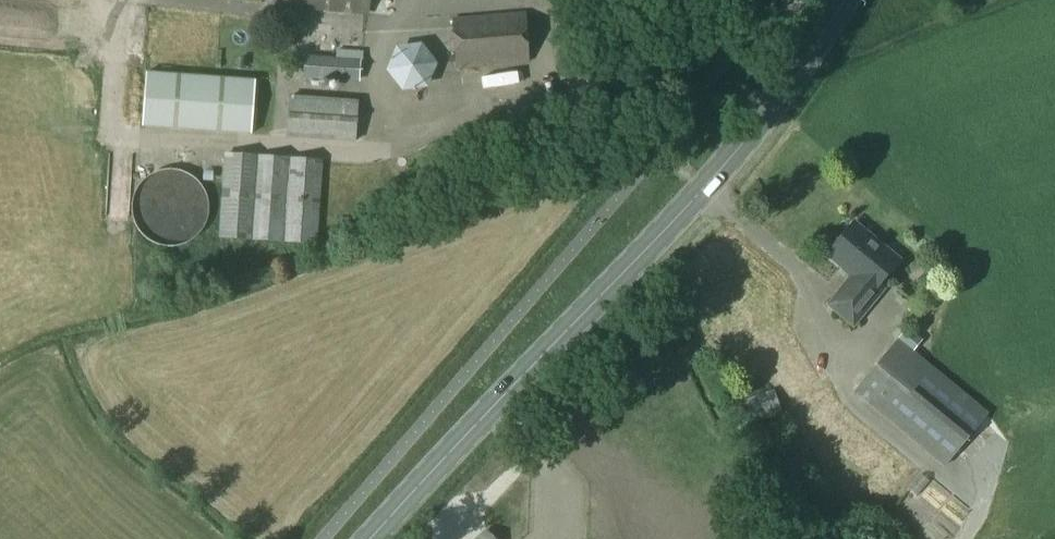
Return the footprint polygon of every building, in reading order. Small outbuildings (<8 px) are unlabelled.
[(367,14),(368,0),(274,0),(273,5),(367,14)] [(452,19),(455,71),(529,64),(526,13),(452,19)] [(402,92),(428,89),(438,65),(421,45),(396,48),(387,72),(402,92)] [(359,82),(361,61),(304,58),(303,80),(336,80),(359,82)] [(142,127),(252,135),(256,82),(146,74),(142,127)] [(286,139),(356,143),(359,102),(289,97),(286,139)] [(220,238),(317,245),(322,162),(226,155),(220,238)] [(130,200),(129,209),(130,218),(134,227),(140,236),(149,243),(159,247),(169,248),(179,247),(187,243),(194,238),(201,230),(205,221),(207,210),(205,199),(201,189),(195,181),(188,176),(180,173),(170,171),(159,172),(149,176),(140,183),(134,191),(130,200)] [(828,306),(853,327),(878,297),(874,293),(900,262),(854,224),(827,257),(854,279),(843,291),(842,290),(828,306)] [(855,394),(944,468),(988,415),(898,342),(855,394)] [(781,415),(771,392),(744,402),(752,425),(781,415)]
